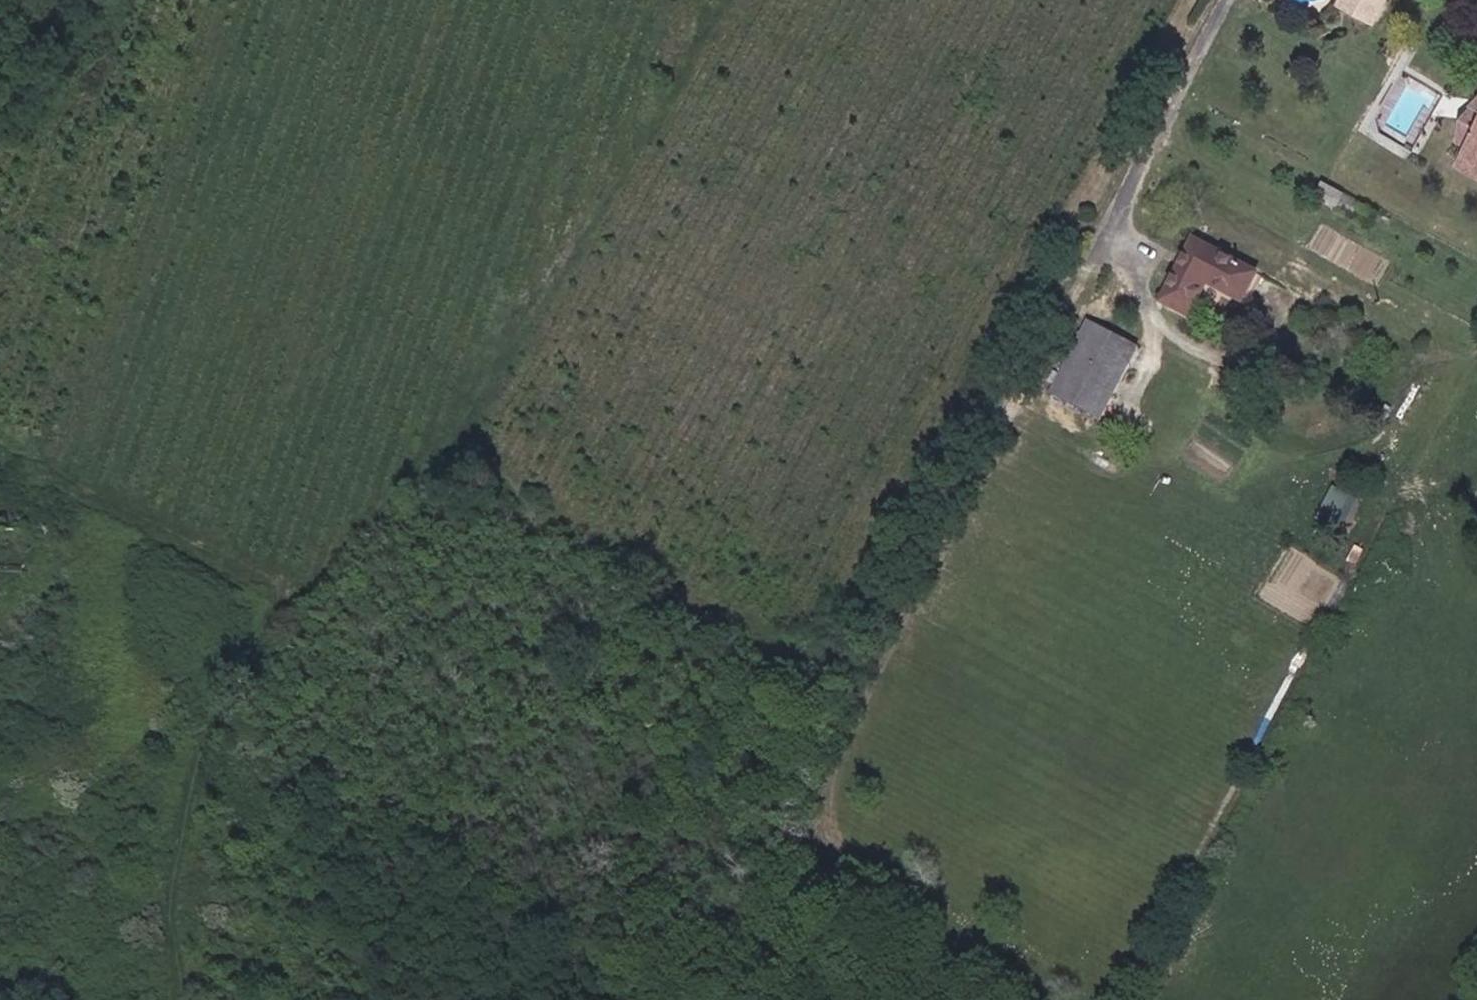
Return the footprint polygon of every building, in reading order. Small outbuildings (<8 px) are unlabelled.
[(1349,10),(1383,28),(1399,0),(1354,0),(1349,10)] [(1170,299),(1200,314),(1217,282),(1254,300),(1267,274),(1202,241),(1170,299)] [(1105,419),(1142,342),(1088,316),(1052,394),(1105,419)] [(1321,512),(1347,525),(1362,496),(1337,483),(1321,512)]
